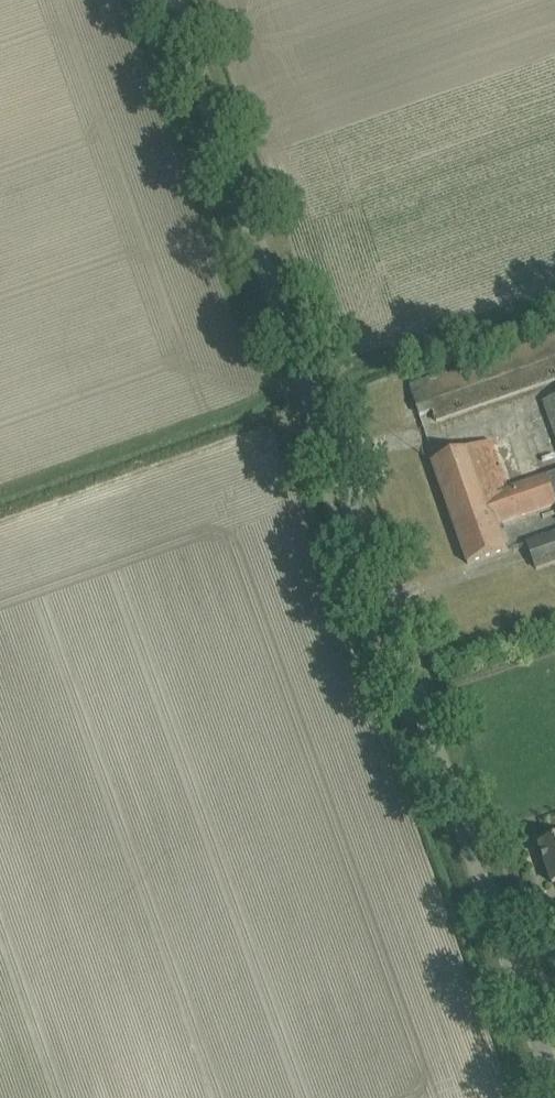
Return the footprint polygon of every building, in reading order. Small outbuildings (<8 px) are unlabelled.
[(433,412),(437,422),(554,382),(554,335),(410,386),(420,416),(433,412)] [(541,403),(554,440),(554,398),(541,403)] [(432,463),(468,565),(489,557),(507,551),(498,526),(554,506),(554,476),(548,479),(510,492),(492,441),(453,455),(432,463)] [(525,542),(535,569),(554,562),(554,531),(525,542)] [(540,846),(553,884),(554,883),(554,841),(540,846)]
